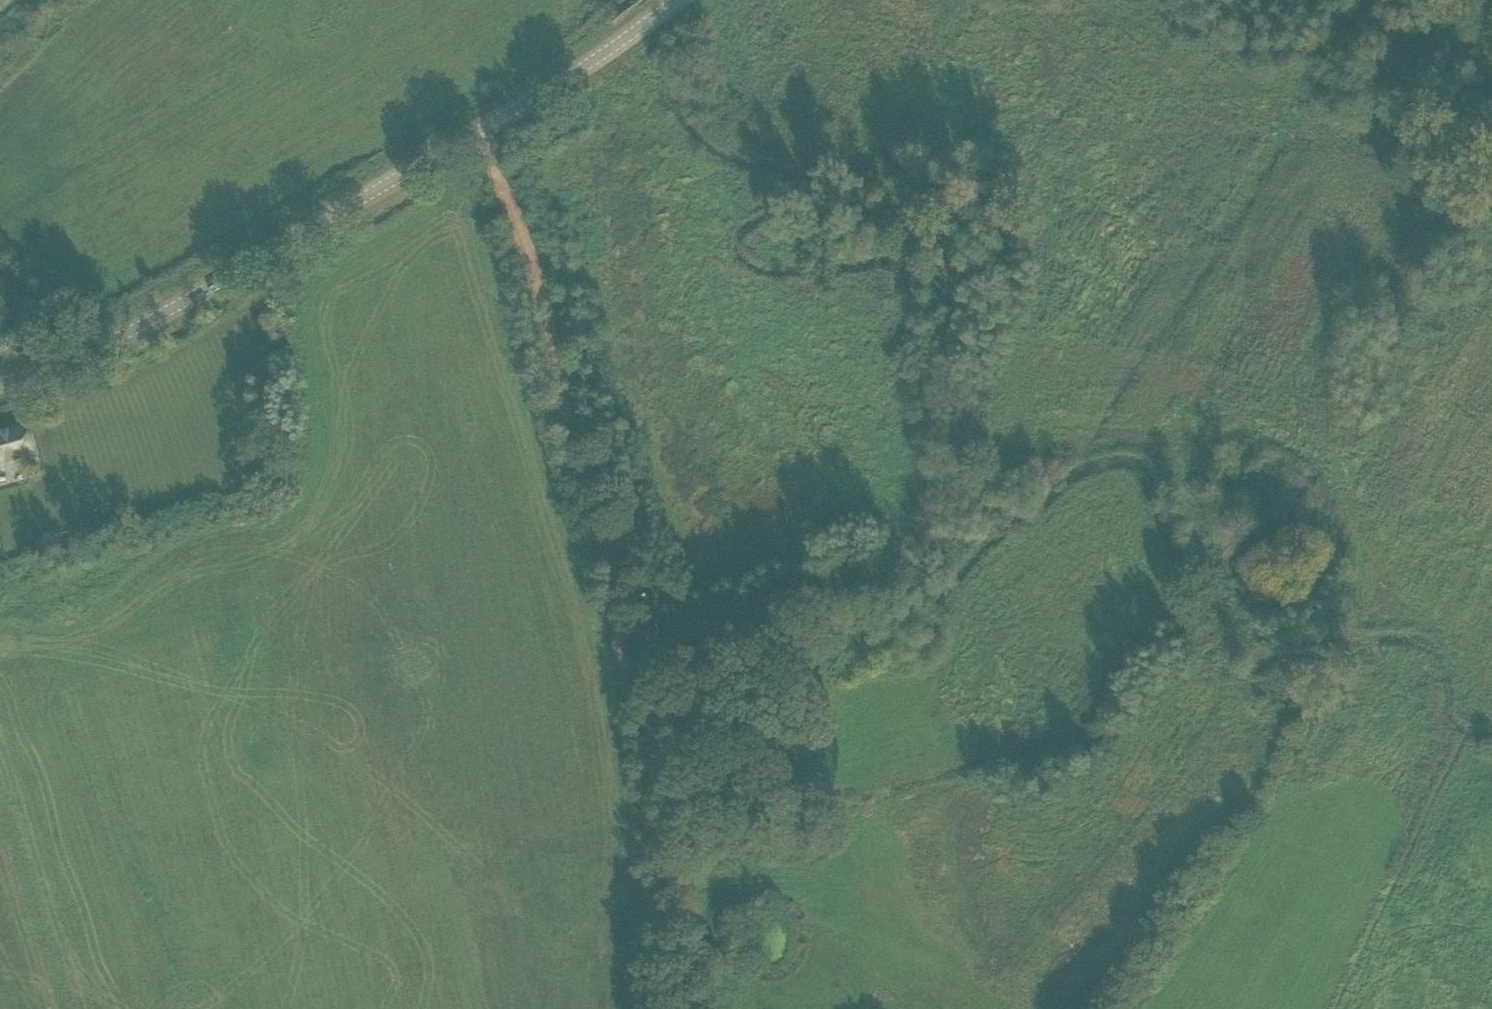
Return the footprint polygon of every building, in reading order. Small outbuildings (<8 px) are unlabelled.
[(33,453),(26,426),(0,433),(0,462),(33,453)]
